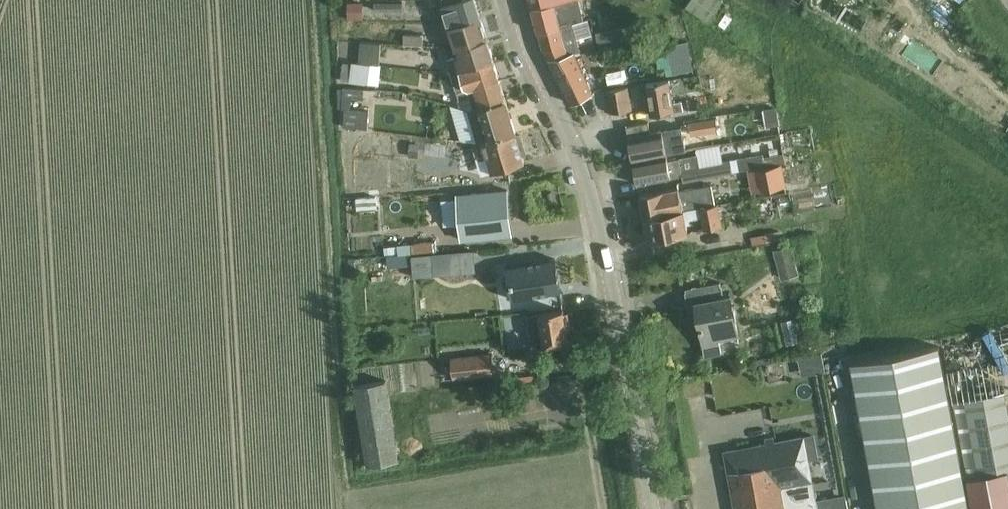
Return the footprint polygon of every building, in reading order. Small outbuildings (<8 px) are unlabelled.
[(474,0),(441,0),(441,5),(449,27),(455,27),(459,26),(459,25),(479,18),(474,0)] [(539,31),(572,22),(583,19),(579,0),(530,0),(538,31),(539,31)] [(721,0),(689,0),(685,5),(708,20),(721,0)] [(879,27),(890,9),(876,0),(855,0),(850,8),(879,27)] [(362,2),(347,2),(347,19),(362,19),(362,2)] [(402,2),(374,2),(374,11),(402,11),(402,2)] [(456,47),(458,46),(485,38),(479,18),(459,25),(459,26),(455,27),(449,27),(456,47)] [(572,22),(539,31),(543,48),(560,80),(564,89),(571,103),(584,96),(592,92),(574,52),(580,51),(572,22)] [(598,33),(601,53),(629,48),(625,28),(598,33)] [(404,44),(423,44),(423,34),(404,34),(404,44)] [(485,38),(458,46),(461,54),(456,55),(455,55),(459,69),(492,59),(485,38)] [(379,64),(381,42),(361,41),(359,63),(379,64)] [(668,47),(674,76),(694,72),(687,43),(668,47)] [(466,87),(498,78),(492,59),(459,69),(455,55),(447,57),(453,81),(466,87)] [(370,64),(353,62),(353,63),(352,63),(344,62),(341,80),(368,83),(369,75),(370,64)] [(467,109),(504,100),(498,78),(466,87),(453,81),(458,98),(457,99),(460,107),(467,109)] [(651,115),(682,110),(681,101),(673,102),(669,79),(646,83),(651,115)] [(610,113),(632,109),(628,86),(606,90),(610,113)] [(349,107),(349,98),(363,99),(364,89),(342,88),(340,107),(345,108),(343,126),(366,128),(368,109),(349,107)] [(482,139),(514,131),(504,100),(467,109),(476,140),(482,139)] [(765,126),(777,124),(774,107),(762,109),(765,126)] [(715,118),(706,119),(708,132),(717,130),(715,118)] [(646,121),(624,125),(631,160),(666,153),(682,150),(678,131),(677,125),(648,131),(646,121)] [(482,139),(476,140),(477,143),(473,144),(477,157),(481,157),(487,155),(491,170),(523,161),(518,145),(521,143),(518,133),(514,133),(514,131),(482,139)] [(718,156),(741,154),(740,137),(716,139),(718,156)] [(419,144),(410,144),(409,157),(418,158),(419,144)] [(784,158),(802,153),(800,144),(782,148),(784,158)] [(666,153),(631,160),(635,182),(680,174),(681,180),(693,178),(729,172),(763,165),(761,153),(727,159),(697,164),(695,154),(677,157),(667,159),(666,153)] [(764,186),(781,184),(778,165),(761,168),(764,186)] [(414,175),(377,176),(378,216),(415,215),(414,175)] [(678,189),(677,186),(638,194),(643,215),(686,208),(716,202),(716,200),(713,200),(710,183),(678,189)] [(507,189),(457,194),(457,199),(452,199),(451,197),(448,197),(448,199),(442,200),(444,225),(460,223),(461,239),(491,236),(489,224),(510,222),(507,189)] [(738,193),(720,197),(726,220),(744,215),(738,193)] [(647,237),(686,229),(683,216),(700,213),(702,226),(720,222),(716,202),(686,208),(643,215),(647,237)] [(398,245),(413,245),(413,229),(398,229),(398,245)] [(423,244),(444,240),(443,231),(422,234),(423,244)] [(790,246),(772,251),(780,280),(797,275),(790,246)] [(472,254),(412,260),(414,279),(474,274),(472,254)] [(555,258),(506,266),(506,268),(511,267),(516,297),(511,297),(512,299),(562,291),(561,289),(560,289),(555,258)] [(722,353),(719,337),(736,334),(729,293),(722,295),(719,279),(685,285),(687,302),(696,300),(706,356),(722,353)] [(564,313),(564,310),(528,316),(530,328),(533,349),(569,343),(567,329),(571,328),(568,312),(564,313)] [(1007,352),(1007,340),(970,345),(972,356),(1007,352)] [(851,362),(878,508),(945,508),(944,507),(968,503),(939,346),(851,362)] [(491,353),(451,357),(453,378),(494,373),(491,353)] [(1007,373),(1007,364),(991,368),(993,377),(1007,373)] [(354,385),(368,465),(400,459),(386,380),(354,385)] [(953,400),(968,479),(1007,472),(1007,409),(1005,391),(964,398),(953,400)] [(726,452),(736,508),(849,508),(847,498),(836,501),(836,498),(818,502),(817,500),(815,500),(807,459),(805,459),(801,438),(726,452)] [(968,479),(974,508),(1007,508),(1007,472),(968,479)]
